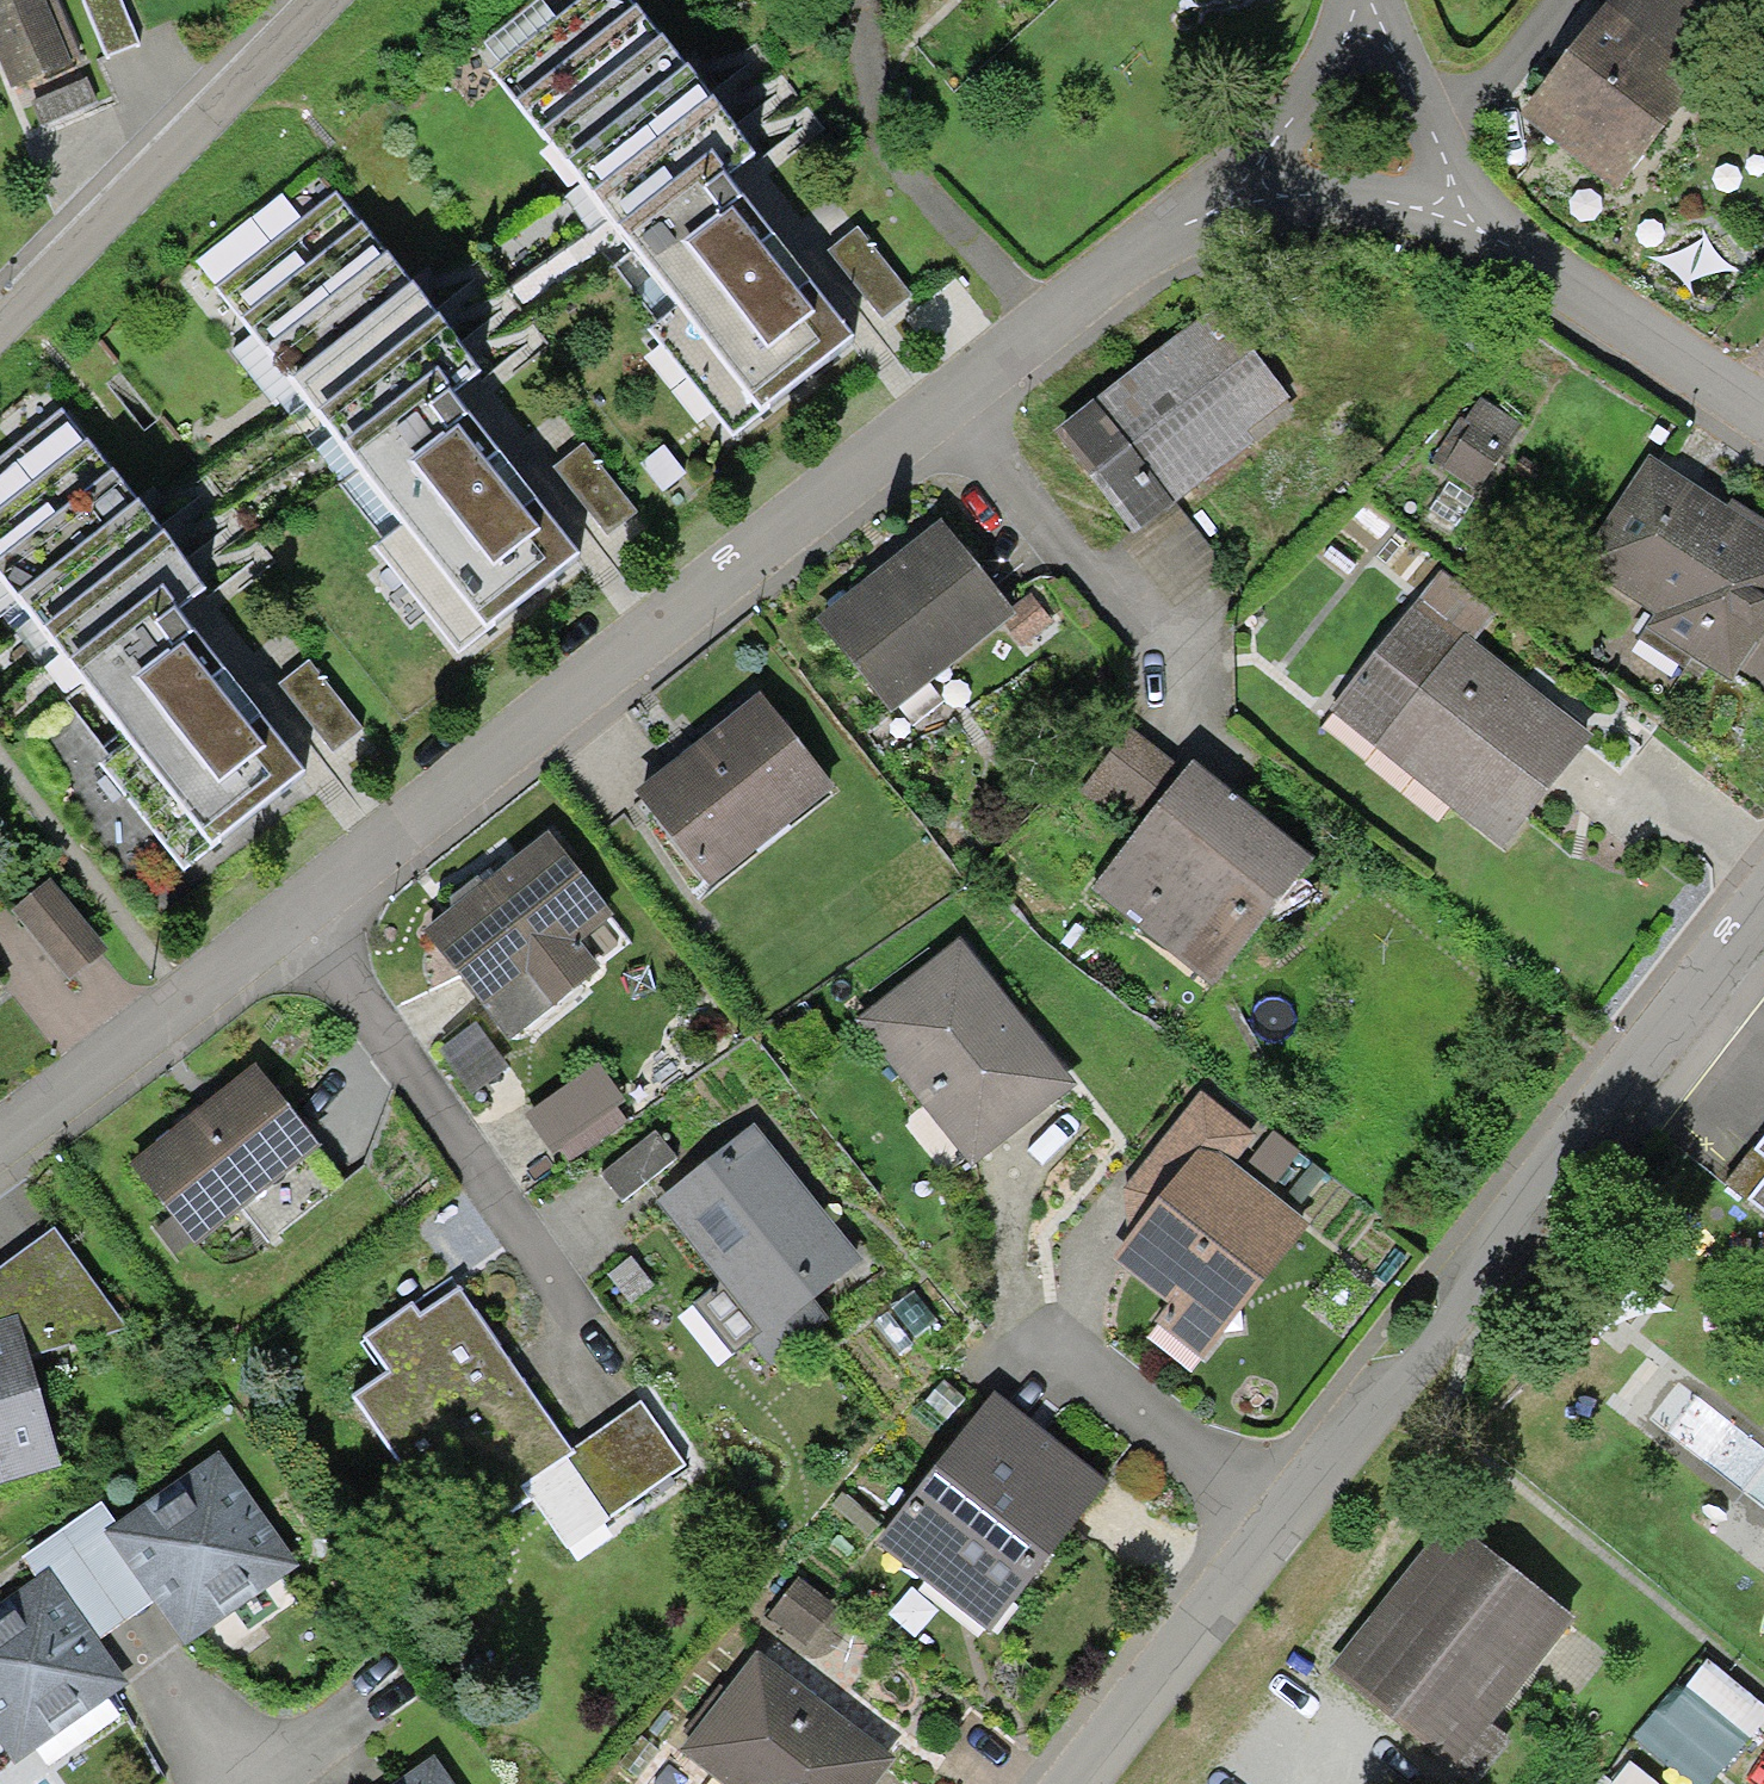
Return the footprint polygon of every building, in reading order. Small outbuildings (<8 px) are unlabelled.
[(5,94),(74,63),(45,0),(0,0),(0,84),(5,94)] [(70,4),(93,61),(127,48),(108,0),(81,0),(70,4)] [(477,45),(680,300),(653,322),(740,431),(849,344),(804,288),(786,303),(745,251),(761,238),(716,182),(748,156),(623,0),(533,0),(477,45)] [(1731,0),(1610,0),(1510,115),(1605,197),(1757,22),(1731,0)] [(312,176),(205,262),(412,520),(382,544),(469,653),(581,563),(537,508),(513,527),(472,476),(484,466),(439,409),(475,380),(312,176)] [(1243,342),(1218,309),(1052,435),(1129,535),(1295,409),(1243,342)] [(0,418),(0,572),(132,737),(97,765),(185,873),(303,778),(258,723),(244,734),(203,683),(215,673),(170,617),(207,588),(43,384),(0,418)] [(1519,427),(1480,400),(1464,424),(1471,428),(1443,471),(1475,493),(1519,427)] [(1763,626),(1763,530),(1649,457),(1582,562),(1652,606),(1628,644),(1678,676),(1688,660),(1727,685),(1763,626)] [(1010,616),(938,527),(817,624),(889,713),(1010,616)] [(1493,614),(1441,569),(1324,704),(1499,854),(1593,745),(1471,640),(1493,614)] [(821,805),(751,705),(619,797),(689,897),(821,805)] [(1187,777),(1126,728),(1078,788),(1132,831),(1084,891),(1210,990),(1312,863),(1194,769),(1187,777)] [(599,918),(542,843),(409,944),(471,1025),(514,992),(539,1025),(594,983),(565,944),(599,918)] [(79,978),(117,949),(59,876),(22,906),(79,978)] [(1060,1090),(950,950),(851,1028),(961,1168),(1060,1090)] [(587,1076),(518,1121),(553,1173),(621,1128),(587,1076)] [(250,1079),(126,1167),(184,1249),(308,1161),(250,1079)] [(1251,1137),(1191,1093),(1114,1196),(1138,1214),(1101,1263),(1159,1306),(1143,1327),(1196,1367),(1301,1227),(1226,1171),(1251,1137)] [(1744,1155),(1763,1170),(1736,1205),(1763,1226),(1763,1129),(1744,1155)] [(755,1135),(649,1210),(744,1343),(849,1269),(755,1135)] [(645,1138),(595,1180),(620,1210),(670,1169),(645,1138)] [(4,1327),(14,1362),(119,1341),(43,1236),(0,1266),(0,1328),(4,1327)] [(405,1304),(355,1340),(380,1375),(346,1399),(422,1505),(441,1491),(475,1538),(527,1501),(569,1559),(690,1472),(640,1402),(569,1453),(454,1293),(416,1320),(405,1304)] [(46,1480),(14,1362),(4,1327),(0,1328),(0,1492),(46,1480)] [(1099,1488),(985,1399),(863,1552),(977,1642),(1099,1488)] [(117,1542),(110,1546),(150,1604),(182,1650),(295,1572),(223,1468),(117,1542)] [(110,1546),(117,1542),(93,1508),(9,1565),(29,1594),(41,1586),(85,1649),(150,1604),(110,1546)] [(1442,1523),(1314,1679),(1439,1781),(1567,1624),(1442,1523)] [(0,1614),(0,1767),(1,1768),(113,1690),(85,1649),(41,1586),(29,1594),(0,1614)] [(832,1615),(790,1586),(761,1627),(803,1656),(832,1615)] [(746,1662),(672,1758),(705,1783),(873,1783),(885,1769),(746,1662)] [(1689,1783),(1707,1783),(1763,1713),(1763,1704),(1723,1671),(1654,1756),(1689,1783)] [(401,1783),(450,1783),(434,1761),(401,1783)] [(1643,1761),(1622,1783),(1668,1783),(1643,1761)]
